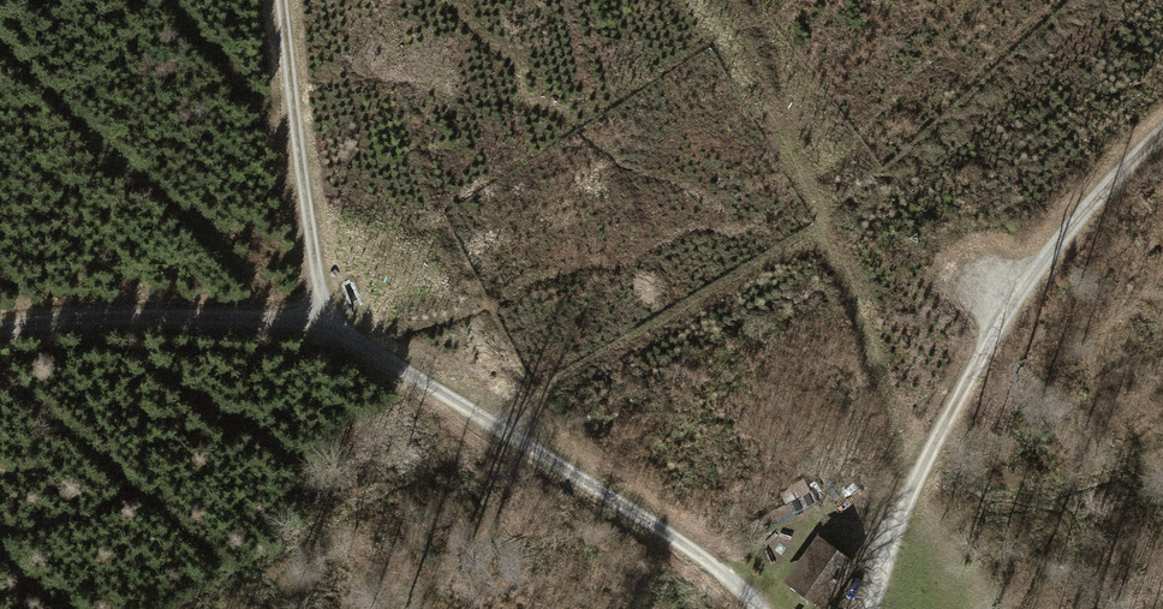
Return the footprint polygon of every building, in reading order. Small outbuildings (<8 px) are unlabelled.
[(850,562),(820,541),(792,580),(822,601),(850,562)]
